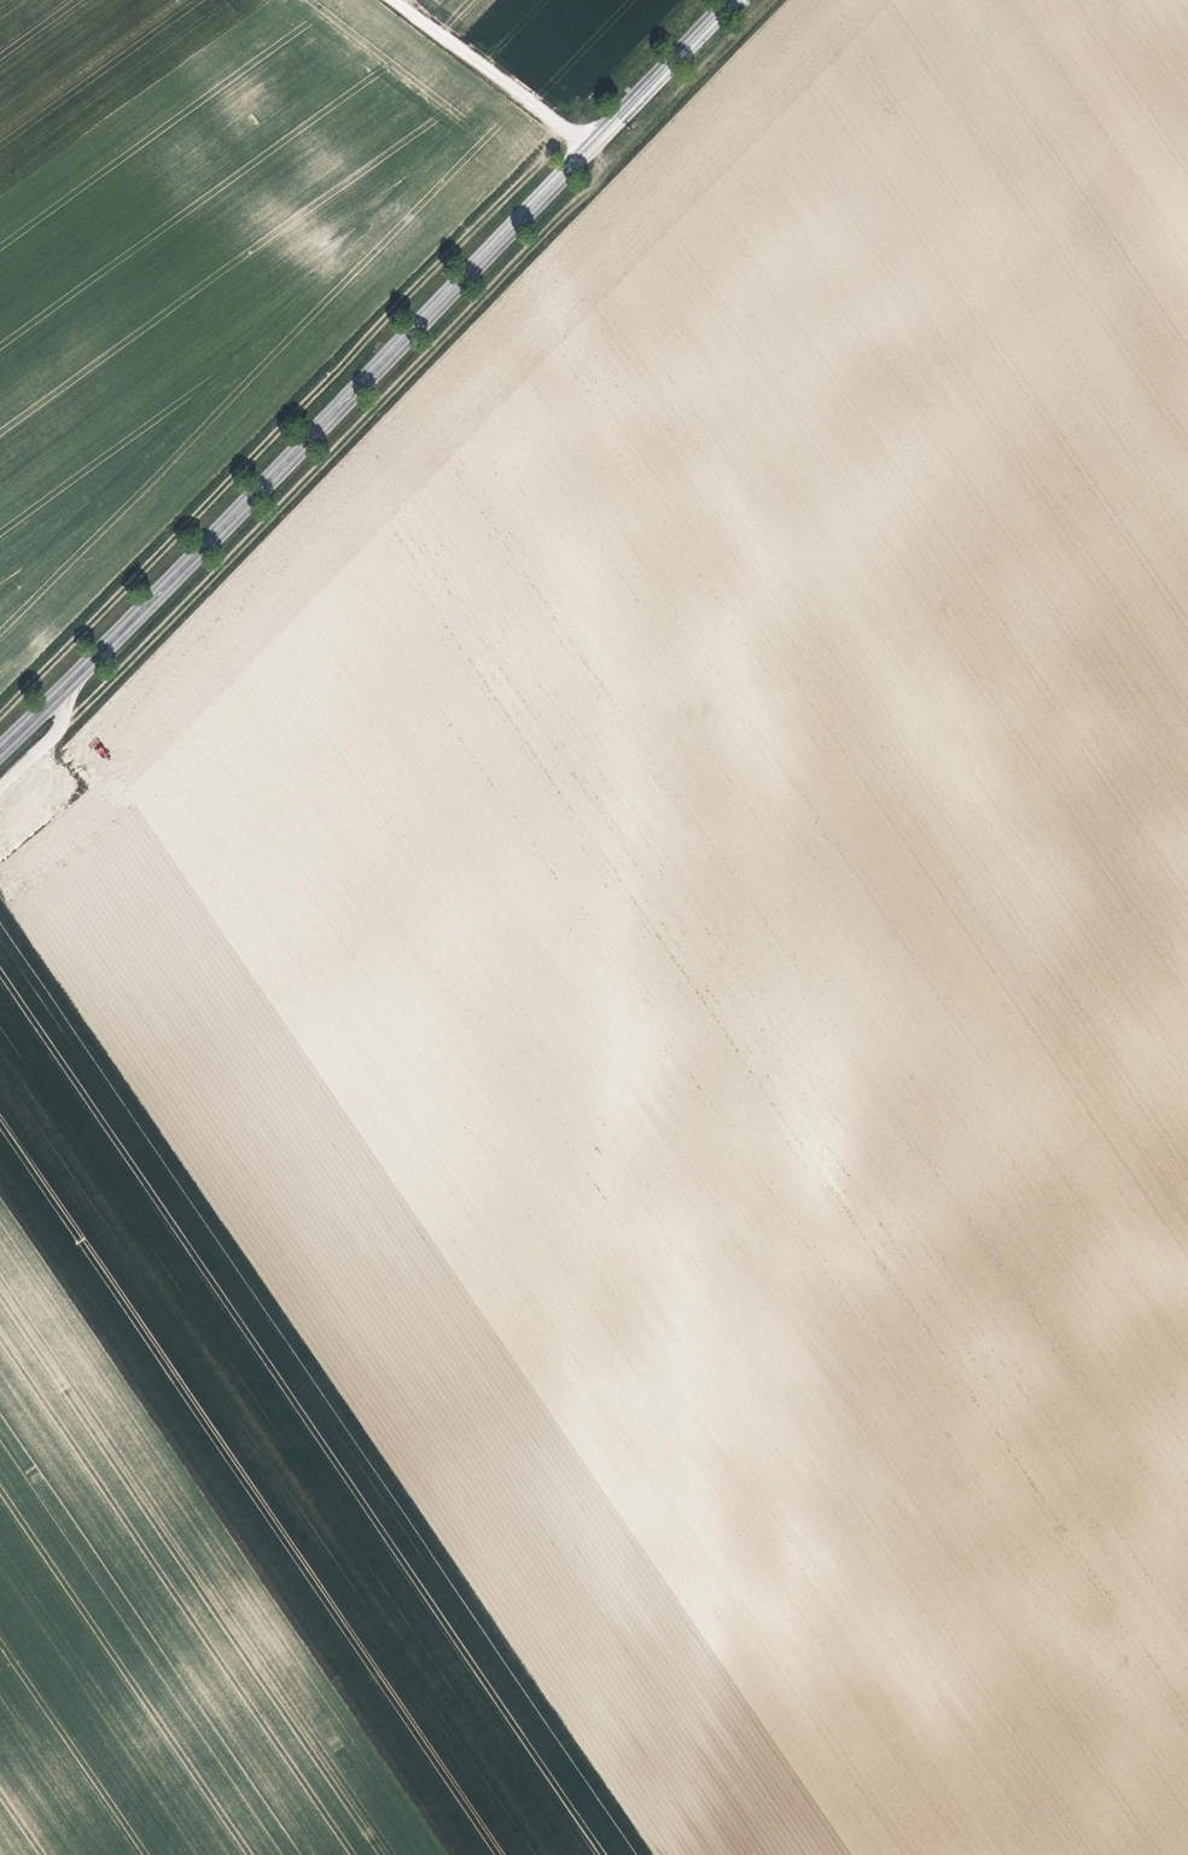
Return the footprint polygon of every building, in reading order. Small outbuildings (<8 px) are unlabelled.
[(89,744),(103,757),(109,751),(95,737),(89,744)]
